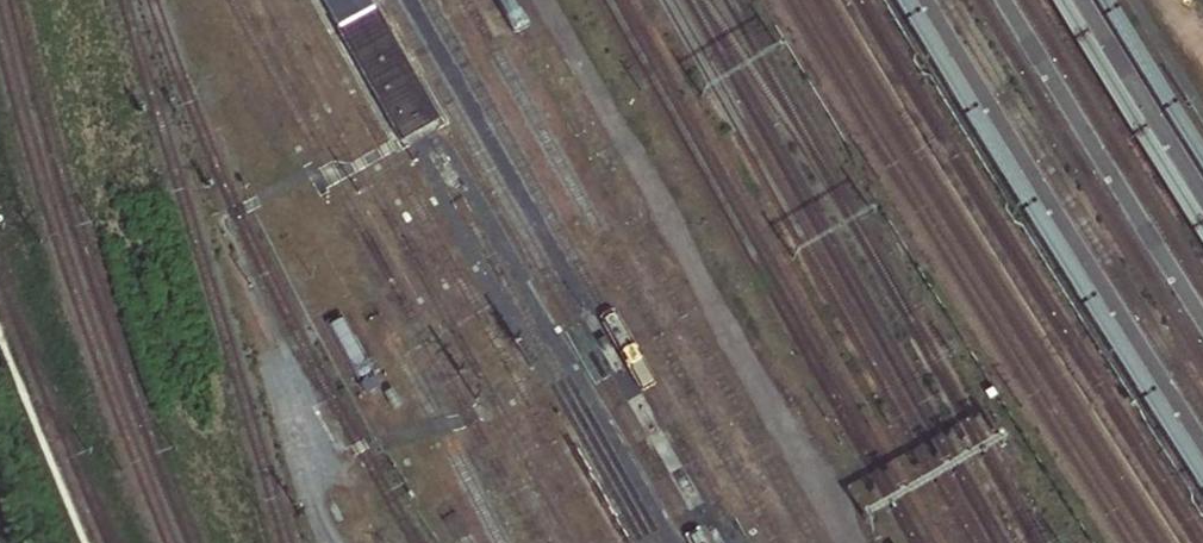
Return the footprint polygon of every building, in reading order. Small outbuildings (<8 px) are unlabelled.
[(369,0),(321,0),(401,139),(436,119),(369,0)]
